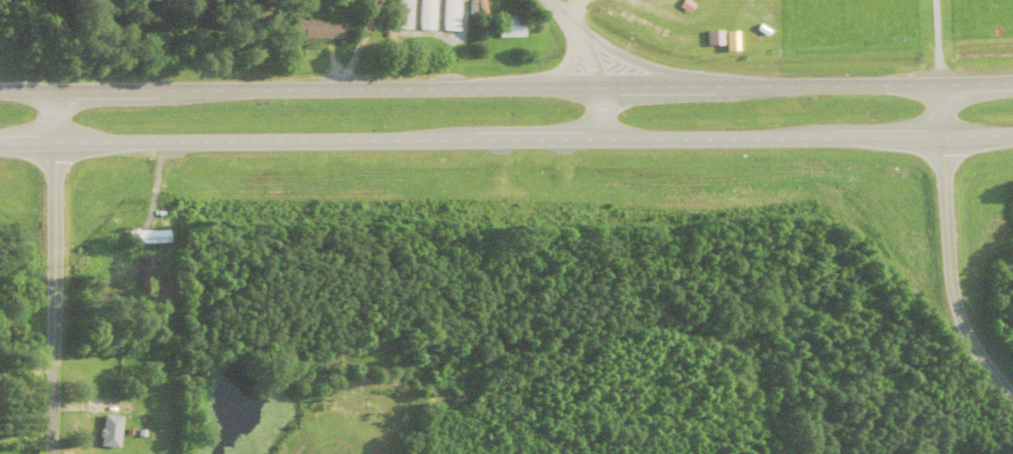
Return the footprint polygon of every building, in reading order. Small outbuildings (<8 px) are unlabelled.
[(415,31),(415,0),(398,0),(398,31),(415,31)] [(437,0),(420,0),(420,32),(437,32),(437,0)] [(445,32),(461,32),(461,0),(445,0),(445,32)] [(527,39),(527,17),(500,17),(500,39),(527,39)] [(347,22),(290,22),(290,41),(346,41),(347,22)] [(122,417),(103,417),(103,448),(122,448),(122,417)]
